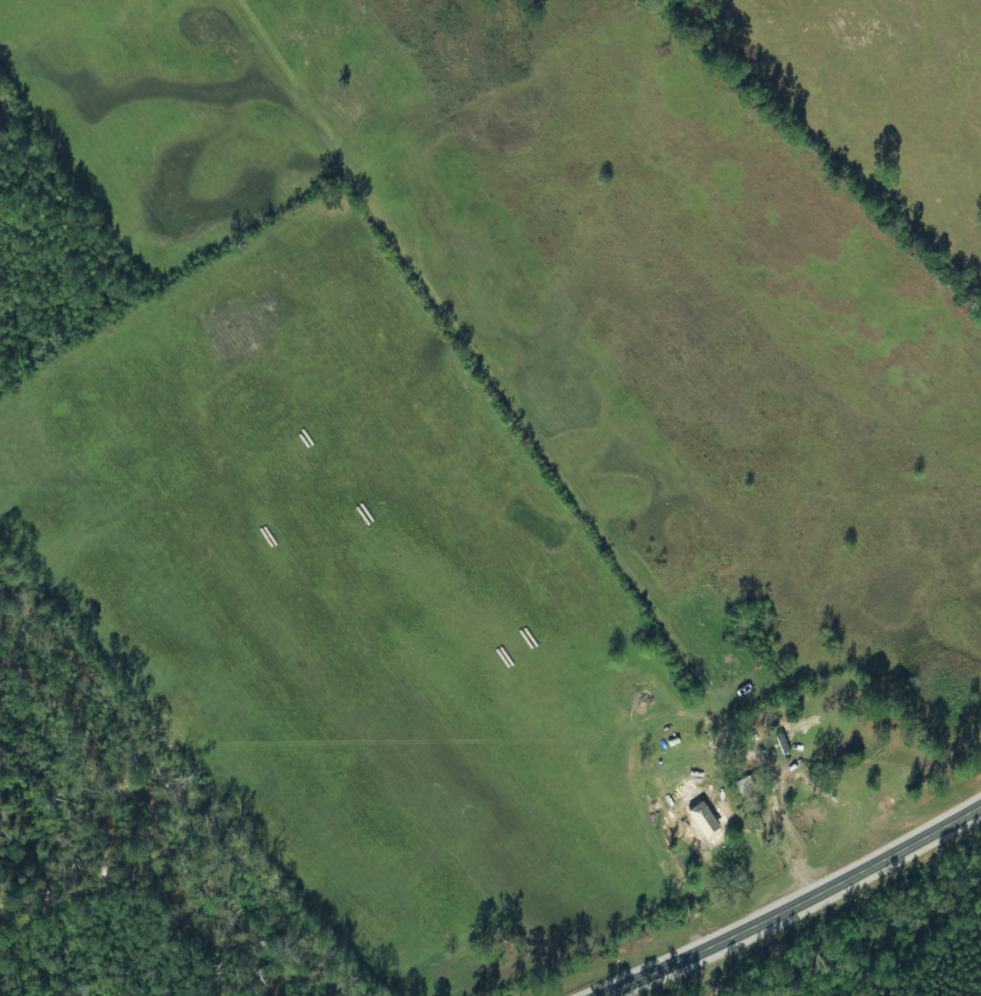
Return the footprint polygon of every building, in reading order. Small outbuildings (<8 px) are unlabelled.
[(720,829),(717,821),(731,815),(725,802),(689,820),(698,840),(720,829)]
